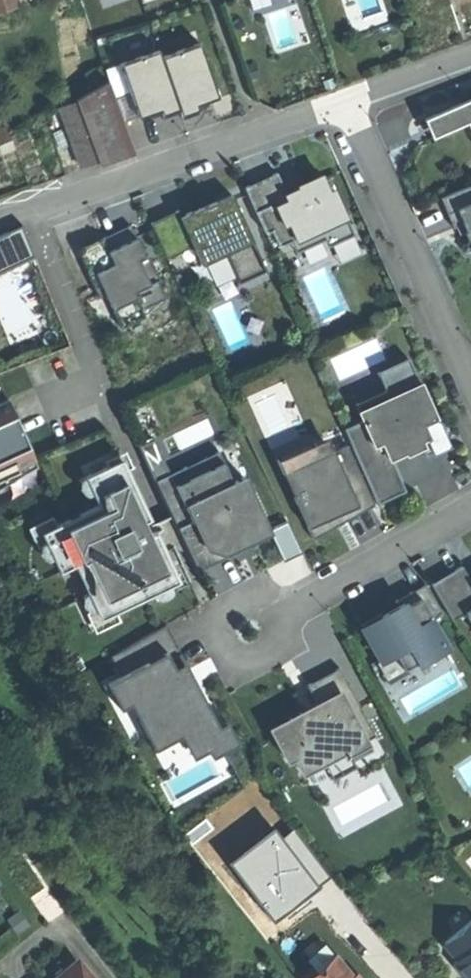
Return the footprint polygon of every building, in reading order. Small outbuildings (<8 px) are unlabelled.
[(16,6),(14,0),(0,0),(0,11),(16,6)] [(136,22),(194,0),(128,0),(136,22)] [(132,69),(127,59),(120,60),(111,33),(96,38),(105,66),(109,79),(132,69)] [(99,164),(135,152),(109,82),(77,100),(78,103),(98,160),(99,164)] [(450,107),(451,109),(460,105),(468,122),(470,121),(470,98),(450,107)] [(60,110),(82,166),(98,160),(78,103),(60,110)] [(431,138),(468,122),(460,105),(451,109),(450,107),(426,117),(431,138)] [(9,142),(8,139),(0,112),(0,144),(9,142)] [(265,178),(245,187),(266,233),(272,231),(279,247),(296,239),(300,248),(327,236),(330,243),(353,232),(334,190),(328,192),(321,178),(287,193),(277,173),(265,178)] [(440,198),(452,228),(463,224),(469,240),(464,253),(470,259),(470,185),(440,198)] [(232,196),(216,203),(213,208),(194,217),(191,213),(181,217),(179,211),(150,224),(166,259),(193,246),(202,265),(226,254),(239,284),(266,271),(253,242),(232,196)] [(202,208),(191,213),(194,217),(213,208),(216,203),(215,202),(202,208)] [(145,257),(131,226),(102,239),(104,244),(86,253),(83,261),(99,299),(106,295),(122,330),(146,318),(142,310),(165,299),(157,282),(160,280),(148,255),(145,257)] [(377,373),(384,390),(415,375),(408,359),(377,373)] [(415,375),(384,390),(388,397),(358,411),(362,421),(344,429),(377,504),(396,496),(405,492),(390,459),(404,453),(405,455),(421,448),(425,457),(448,446),(435,416),(434,416),(415,375)] [(355,404),(358,411),(388,397),(384,390),(355,404)] [(0,404),(0,481),(19,472),(17,467),(35,458),(8,400),(0,404)] [(312,539),(344,522),(340,514),(313,526),(289,470),(347,445),(341,432),(276,460),(312,539)] [(374,505),(347,445),(289,470),(313,526),(340,514),(344,522),(374,505)] [(17,467),(19,472),(0,481),(0,490),(39,468),(35,458),(17,467)] [(198,571),(227,558),(224,551),(230,548),(228,543),(237,539),(245,541),(253,537),(268,530),(244,478),(233,484),(223,463),(191,478),(186,467),(155,481),(198,571)] [(85,477),(72,484),(79,497),(84,494),(90,506),(48,529),(53,538),(39,546),(40,547),(35,550),(43,564),(48,561),(55,574),(70,566),(86,594),(81,597),(89,611),(94,609),(94,610),(108,604),(112,613),(152,594),(156,598),(170,592),(168,587),(170,586),(164,572),(173,568),(156,532),(149,535),(143,522),(150,519),(126,468),(112,474),(108,465),(84,476),(85,477)] [(257,546),(253,537),(245,541),(237,539),(228,543),(230,548),(224,551),(227,558),(228,560),(247,551),(257,546)] [(431,584),(452,620),(465,613),(470,623),(470,583),(462,567),(454,571),(431,584)] [(374,619),(361,627),(384,668),(404,657),(409,667),(445,647),(430,621),(442,614),(425,585),(394,602),(397,606),(399,611),(384,620),(381,615),(374,619)] [(397,606),(381,615),(384,620),(399,611),(397,606)] [(121,676),(107,684),(121,710),(137,701),(151,728),(174,716),(194,754),(207,747),(222,739),(216,728),(194,687),(197,686),(196,683),(193,685),(188,676),(184,667),(176,671),(169,658),(174,655),(161,630),(167,627),(166,626),(110,657),(121,676)] [(302,773),(323,762),(345,750),(351,762),(352,761),(372,750),(367,741),(375,737),(339,669),(306,686),(319,710),(302,718),(300,714),(294,717),(288,719),(292,726),(273,735),(286,761),(293,757),(302,773)] [(270,730),(273,735),(292,726),(288,719),(270,730)] [(227,722),(216,728),(222,739),(207,747),(212,758),(239,743),(227,722)] [(356,767),(352,761),(351,762),(345,750),(323,762),(332,780),(356,767)] [(463,764),(470,779),(470,759),(463,764)] [(203,823),(190,832),(213,861),(225,852),(203,823)] [(40,915),(59,903),(47,885),(28,897),(40,915)] [(467,977),(470,977),(470,920),(444,942),(457,958),(453,961),(467,977)] [(319,970),(335,957),(325,945),(310,958),(316,965),(319,970)] [(319,970),(310,977),(353,977),(335,957),(319,970)] [(77,962),(57,977),(90,977),(77,962)] [(301,977),(310,977),(319,970),(316,965),(301,977)]
